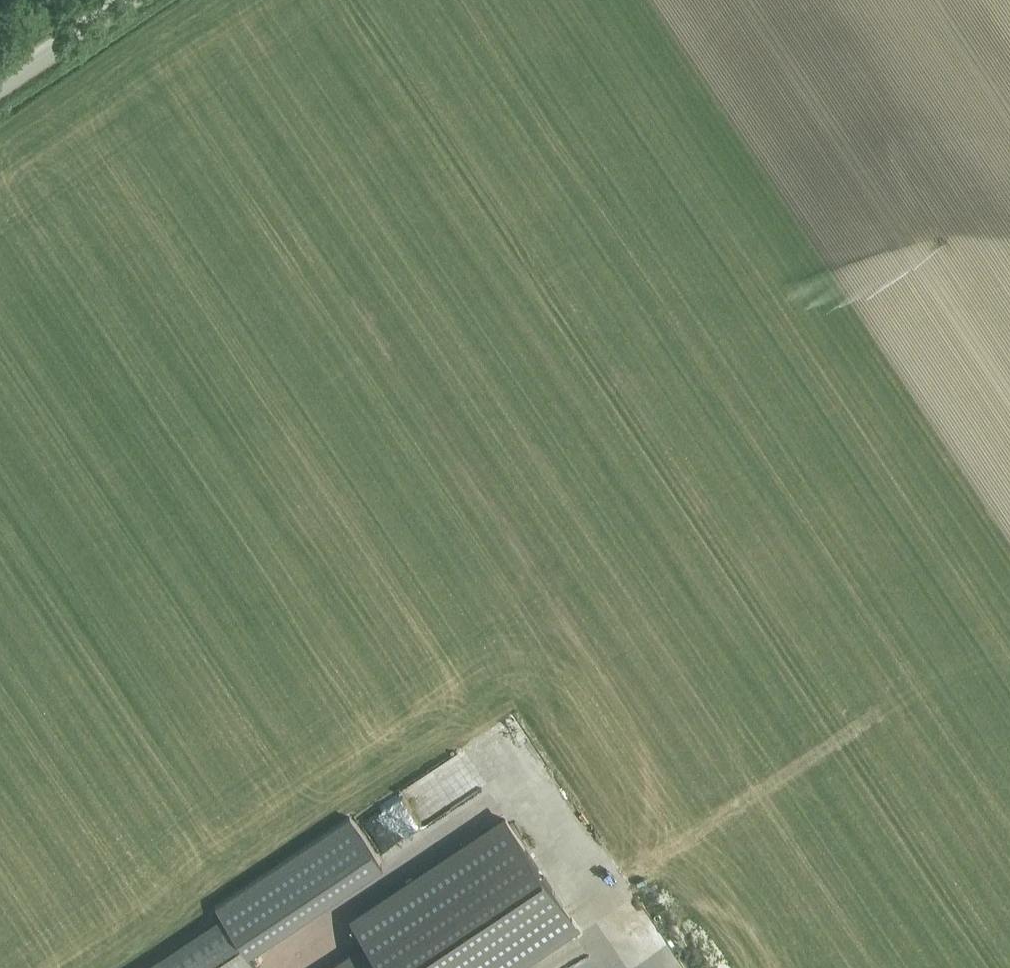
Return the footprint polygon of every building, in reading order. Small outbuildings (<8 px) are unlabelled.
[(144,967),(256,967),(245,953),(382,861),(350,815),(214,906),(221,916),(144,967)] [(576,925),(506,819),(351,922),(365,944),(329,967),(512,967),(576,925)]
